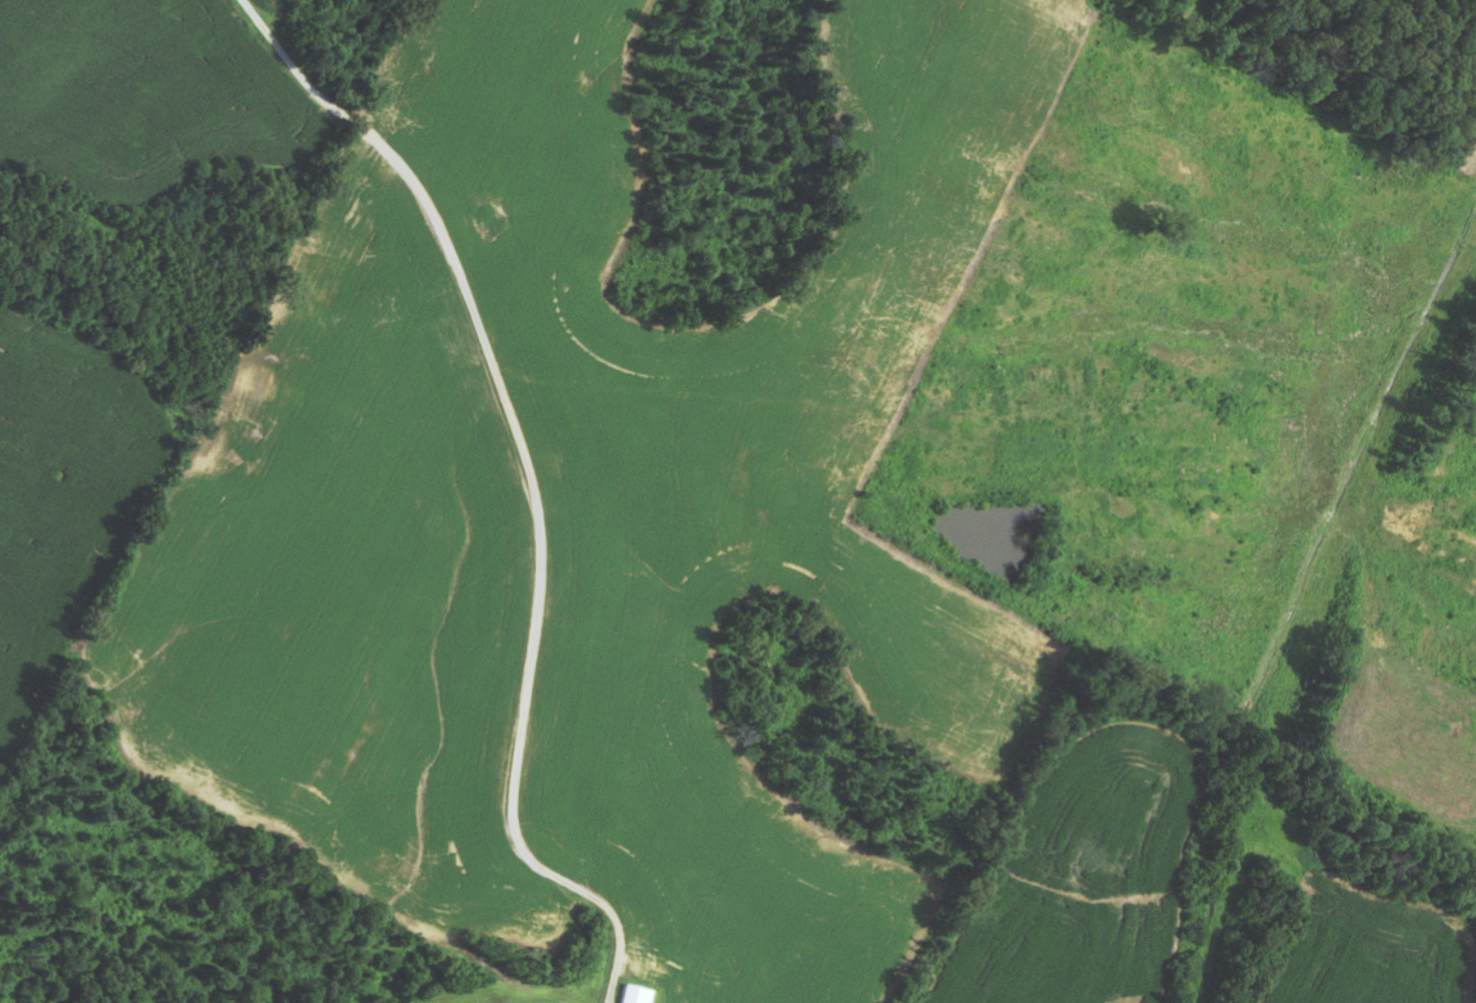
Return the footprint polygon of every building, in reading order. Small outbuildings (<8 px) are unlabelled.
[(630,985),(628,1002),(655,1002),(657,989),(630,985)]
